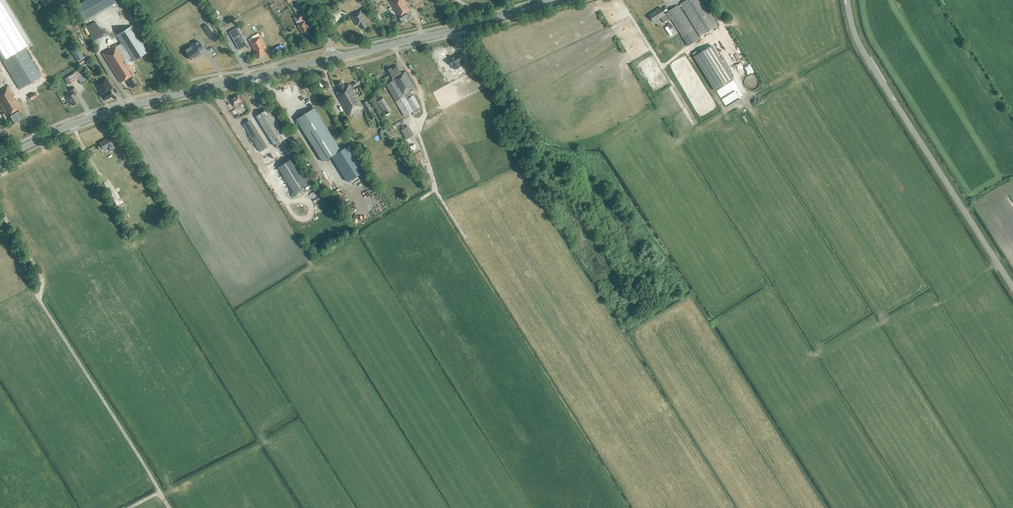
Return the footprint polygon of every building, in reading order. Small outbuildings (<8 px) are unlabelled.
[(24,48),(31,44),(4,0),(0,0),(0,57),(20,89),(41,76),(24,48)] [(116,2),(114,0),(86,0),(77,6),(85,20),(116,2)] [(398,18),(402,23),(405,21),(410,18),(407,12),(410,10),(403,0),(391,0),(389,1),(392,6),(393,5),(396,9),(395,10),(400,17),(398,18)] [(672,20),(688,45),(699,38),(694,30),(683,14),(679,8),(682,6),(700,36),(717,26),(701,0),(686,0),(680,4),(680,5),(678,6),(678,5),(667,12),(667,13),(665,14),(661,8),(649,15),(653,22),(661,17),(664,22),(671,18),(672,20)] [(330,18),(341,12),(337,6),(327,11),(330,18)] [(300,19),(296,22),(298,25),(298,26),(302,33),(305,32),(307,35),(311,33),(309,29),(310,29),(305,21),(304,19),(309,16),(306,10),(297,15),(300,19)] [(363,22),(367,20),(361,10),(354,14),(355,15),(352,17),(357,26),(360,24),(363,29),(367,27),(363,22)] [(103,36),(95,21),(86,26),(94,41),(103,36)] [(117,46),(116,44),(102,53),(120,82),(126,79),(132,87),(137,84),(132,75),(134,74),(134,73),(138,71),(135,66),(134,66),(134,65),(132,66),(132,67),(131,68),(127,62),(131,60),(132,61),(148,52),(131,25),(116,35),(121,43),(117,46)] [(237,28),(229,32),(239,50),(244,47),(247,45),(241,35),(237,28)] [(263,49),(267,47),(260,36),(258,33),(252,37),(253,40),(249,42),(256,53),(255,54),(257,59),(266,54),(263,49)] [(198,41),(184,50),(187,54),(190,59),(199,53),(200,53),(198,50),(203,47),(198,41)] [(716,90),(733,80),(712,46),(695,56),(716,90)] [(73,49),(71,50),(78,61),(83,58),(78,51),(75,52),(73,49)] [(739,51),(745,61),(745,60),(746,63),(749,61),(748,58),(743,49),(739,51)] [(464,65),(468,63),(464,56),(460,58),(458,54),(448,60),(452,66),(461,60),(464,65)] [(412,95),(410,92),(415,89),(405,72),(402,74),(397,65),(392,68),(390,68),(388,69),(388,71),(393,80),(386,85),(404,116),(420,107),(414,95),(412,95)] [(67,77),(70,81),(71,83),(78,79),(76,76),(77,75),(75,73),(74,72),(67,77)] [(106,99),(113,95),(110,90),(113,88),(106,77),(94,83),(102,95),(103,94),(106,99)] [(353,87),(358,85),(356,82),(352,84),(352,85),(351,86),(350,84),(345,87),(342,81),(337,84),(341,89),(336,92),(350,116),(364,107),(352,87),(353,86),(353,87)] [(23,118),(18,110),(13,113),(12,112),(21,107),(7,84),(0,88),(0,105),(7,115),(9,114),(10,115),(8,116),(14,124),(23,118)] [(71,95),(67,97),(72,105),(79,101),(75,94),(78,93),(75,87),(70,90),(71,92),(69,92),(71,95)] [(731,90),(723,94),(727,104),(736,100),(731,90)] [(236,105),(237,107),(238,109),(241,107),(240,105),(244,103),(241,97),(240,98),(238,95),(230,99),(234,106),(236,105)] [(385,114),(391,110),(383,98),(377,102),(385,114)] [(301,114),(316,106),(314,100),(298,108),(301,114)] [(363,103),(372,119),(376,116),(367,101),(363,103)] [(275,146),(288,138),(269,108),(256,116),(275,146)] [(310,110),(296,119),(323,162),(341,151),(314,108),(310,110)] [(403,127),(412,146),(421,142),(418,137),(416,138),(415,136),(411,138),(410,135),(415,133),(410,124),(403,127)] [(100,145),(98,146),(98,148),(99,150),(101,150),(103,149),(108,147),(110,150),(115,148),(113,144),(109,137),(99,143),(100,145)] [(123,143),(118,146),(123,155),(128,152),(123,143)] [(293,193),(310,183),(294,157),(277,167),(293,193)]
